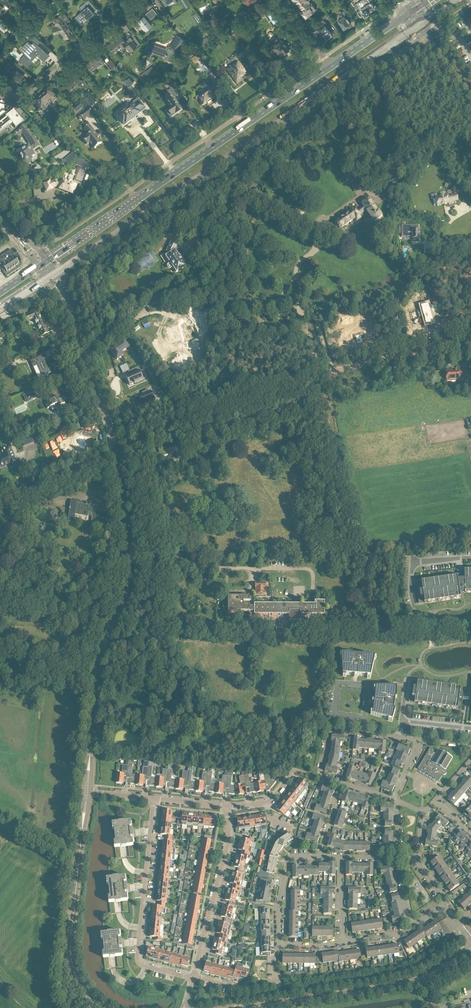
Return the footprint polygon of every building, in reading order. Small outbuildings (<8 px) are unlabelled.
[(3,7),(3,6),(5,3),(9,7),(12,4),(8,0),(0,0),(0,10),(3,7)] [(75,16),(81,23),(85,20),(86,21),(89,19),(88,18),(94,12),(93,11),(96,9),(89,0),(88,0),(85,2),(87,5),(80,10),(81,11),(75,16)] [(309,0),(293,0),(297,4),(298,4),(303,10),(301,12),(305,17),(316,9),(309,0)] [(350,0),(355,9),(360,6),(362,10),(364,14),(368,12),(368,11),(374,7),(375,7),(374,6),(371,2),(369,0),(361,0),(360,0),(357,2),(356,0),(350,0)] [(342,12),(340,10),(338,12),(339,14),(341,17),(338,20),(344,28),(349,24),(348,22),(349,21),(346,18),(344,16),(344,15),(342,12)] [(140,18),(133,24),(137,29),(142,25),(146,30),(152,25),(149,21),(148,20),(152,16),(148,11),(140,18)] [(65,13),(56,19),(57,24),(52,26),(55,33),(61,30),(66,37),(72,33),(66,23),(70,20),(65,13)] [(197,13),(194,15),(201,25),(204,23),(197,13)] [(231,17),(225,21),(228,25),(231,29),(237,25),(234,21),(231,17)] [(332,34),(324,25),(326,23),(322,18),(316,22),(321,28),(319,29),(327,39),(332,34)] [(233,33),(237,38),(236,40),(241,41),(242,37),(237,30),(233,33)] [(152,43),(144,49),(148,54),(150,58),(152,51),(157,53),(165,56),(164,58),(171,60),(172,60),(175,61),(177,54),(186,41),(181,38),(182,37),(177,34),(171,44),(170,43),(167,47),(166,46),(165,48),(152,43)] [(20,39),(16,35),(11,41),(15,44),(20,39)] [(24,54),(19,60),(26,66),(30,61),(29,59),(29,58),(34,53),(36,53),(36,54),(44,60),(43,59),(47,54),(48,55),(49,55),(45,51),(38,44),(41,41),(35,35),(31,39),(34,41),(31,44),(28,41),(26,43),(21,48),(25,51),(23,52),(26,55),(25,56),(24,54)] [(131,52),(137,47),(129,38),(125,41),(120,35),(116,39),(115,38),(111,41),(112,42),(108,45),(114,51),(120,46),(122,48),(125,45),(131,52)] [(287,45),(287,44),(284,39),(283,39),(282,39),(281,38),(278,40),(275,36),(271,39),(273,42),(274,41),(275,44),(273,45),(275,49),(276,48),(278,51),(282,49),(284,52),(289,49),(288,49),(291,47),(289,44),(287,45)] [(198,51),(210,44),(206,37),(194,45),(198,51)] [(104,61),(101,56),(97,53),(93,56),(94,57),(86,64),(92,70),(100,63),(101,64),(104,61)] [(198,54),(191,59),(194,63),(201,58),(198,54)] [(15,84),(19,80),(23,75),(19,72),(20,72),(16,69),(15,70),(14,68),(17,64),(10,59),(7,63),(4,67),(10,72),(8,74),(11,77),(9,79),(15,84)] [(110,60),(106,64),(110,69),(115,65),(110,60)] [(246,72),(243,68),(238,61),(227,69),(236,83),(239,80),(238,78),(246,72)] [(153,65),(138,75),(143,82),(157,72),(153,65)] [(213,85),(219,81),(212,72),(206,76),(213,85)] [(70,88),(74,85),(81,79),(75,73),(69,78),(68,78),(64,81),(70,88)] [(129,77),(123,82),(127,88),(132,84),(133,83),(129,77)] [(87,78),(82,81),(87,86),(91,83),(87,78)] [(194,97),(196,100),(199,99),(201,101),(200,102),(202,105),(203,104),(203,105),(207,102),(208,103),(212,100),(211,99),(215,97),(210,90),(213,89),(211,86),(205,89),(206,90),(200,95),(199,94),(194,97)] [(181,114),(183,109),(179,103),(179,102),(177,99),(179,98),(173,89),(165,94),(167,96),(166,99),(171,107),(165,111),(170,118),(177,113),(181,114)] [(48,92),(42,97),(48,105),(52,102),(52,103),(57,99),(54,97),(53,98),(48,92)] [(90,95),(85,99),(90,106),(95,102),(90,95)] [(47,106),(48,105),(42,97),(35,102),(38,105),(37,106),(40,110),(41,109),(43,111),(47,107),(47,106)] [(124,112),(120,115),(123,117),(121,119),(124,123),(125,122),(126,123),(130,120),(129,119),(134,115),(135,117),(141,112),(138,108),(143,104),(138,98),(131,104),(132,105),(130,106),(129,105),(123,110),(124,112)] [(85,107),(81,102),(75,106),(80,111),(85,107)] [(93,113),(88,108),(80,114),(83,118),(84,120),(93,113)] [(0,123),(0,132),(12,122),(16,127),(15,128),(24,121),(14,109),(13,109),(14,109),(4,117),(6,119),(0,123)] [(196,116),(191,121),(198,129),(203,125),(196,116)] [(88,135),(84,139),(88,144),(90,142),(95,148),(101,143),(96,136),(97,134),(94,131),(95,130),(90,124),(89,125),(88,124),(84,127),(85,128),(84,129),(88,135)] [(24,125),(11,135),(13,138),(24,130),(26,133),(24,135),(30,145),(20,151),(16,153),(21,161),(20,162),(22,164),(23,164),(32,159),(31,157),(34,155),(31,149),(34,147),(34,148),(39,145),(33,136),(24,125)] [(67,163),(77,156),(74,152),(64,160),(67,163)] [(61,181),(56,179),(51,181),(50,180),(44,183),(47,191),(53,188),(53,187),(56,186),(59,187),(59,188),(73,194),(77,185),(72,183),(72,182),(67,180),(67,181),(62,179),(61,181)] [(356,191),(364,186),(361,182),(353,187),(356,191)] [(448,195),(438,197),(437,193),(431,195),(432,199),(436,198),(438,206),(449,203),(449,204),(454,203),(453,202),(458,201),(456,192),(451,193),(451,191),(447,191),(448,195)] [(252,193),(250,196),(259,201),(261,198),(252,193)] [(383,215),(381,212),(378,209),(369,198),(368,199),(368,198),(360,203),(361,205),(362,204),(367,201),(371,208),(366,212),(372,221),(374,220),(375,222),(376,221),(376,222),(381,218),(381,217),(382,217),(381,216),(383,215)] [(338,227),(329,234),(331,237),(331,236),(335,234),(335,233),(337,232),(336,231),(340,228),(340,229),(345,226),(354,219),(356,222),(361,218),(359,215),(366,210),(367,211),(371,208),(367,201),(362,204),(363,206),(356,211),(355,209),(335,222),(337,224),(336,224),(338,227)] [(301,218),(305,212),(294,206),(291,212),(301,218)] [(419,225),(407,225),(407,236),(412,236),(412,238),(413,238),(413,239),(416,239),(416,238),(419,238),(419,233),(420,233),(420,229),(419,229),(419,225)] [(179,256),(175,250),(178,243),(172,240),(167,250),(169,254),(166,256),(171,263),(167,265),(167,266),(167,267),(167,268),(168,268),(169,269),(170,269),(170,268),(171,268),(173,267),(177,272),(178,271),(178,272),(179,272),(180,272),(181,272),(181,271),(182,270),(182,269),(184,267),(184,268),(185,267),(186,266),(182,261),(184,260),(183,259),(183,258),(183,257),(183,256),(182,256),(181,256),(180,255),(179,256)] [(20,267),(19,264),(11,249),(8,252),(0,257),(0,256),(0,266),(4,272),(7,276),(20,267)] [(425,289),(409,294),(410,298),(418,296),(418,297),(427,295),(425,289)] [(420,309),(410,311),(414,326),(424,324),(425,326),(436,323),(433,312),(438,311),(436,305),(432,306),(430,300),(419,303),(420,309)] [(43,335),(44,335),(48,333),(38,312),(39,312),(37,309),(32,312),(25,316),(28,322),(34,319),(36,324),(37,324),(38,327),(39,330),(40,330),(43,335)] [(162,324),(161,331),(169,333),(171,342),(180,340),(179,338),(185,336),(188,346),(195,344),(190,327),(196,321),(189,313),(180,321),(180,325),(175,326),(174,323),(162,324)] [(355,329),(351,330),(353,337),(357,335),(358,337),(359,337),(362,336),(363,335),(364,338),(370,336),(369,334),(372,332),(373,337),(378,335),(373,321),(374,320),(373,317),(372,317),(372,316),(367,318),(369,324),(365,325),(364,321),(358,323),(359,326),(355,328),(355,329)] [(125,340),(111,350),(117,359),(123,355),(121,352),(129,347),(125,340)] [(202,352),(189,357),(190,361),(203,356),(202,352)] [(45,355),(31,361),(38,379),(53,372),(45,355)] [(469,375),(469,374),(470,374),(470,368),(470,366),(463,369),(463,370),(459,371),(459,370),(446,371),(446,380),(460,379),(460,374),(465,372),(466,376),(469,375)] [(130,375),(126,377),(128,382),(130,385),(132,384),(134,384),(135,384),(135,383),(141,380),(143,379),(138,367),(130,370),(132,375),(130,375)] [(27,385),(15,390),(17,395),(29,389),(27,385)] [(56,409),(57,413),(62,410),(62,408),(65,407),(63,404),(65,403),(63,398),(59,400),(58,397),(60,396),(57,389),(49,393),(50,396),(48,397),(49,400),(48,401),(49,402),(45,404),(48,409),(51,407),(52,410),(56,409)] [(143,394),(139,396),(143,405),(150,401),(151,404),(155,402),(154,399),(155,399),(151,391),(149,392),(148,389),(142,392),(143,394)] [(27,403),(38,397),(34,390),(23,395),(27,403)] [(31,435),(21,439),(24,447),(34,442),(31,435)] [(72,447),(74,452),(76,451),(77,454),(82,452),(83,454),(87,453),(86,451),(98,446),(96,439),(80,446),(79,444),(72,447)] [(176,452),(178,458),(179,457),(180,458),(183,457),(182,453),(180,453),(180,451),(178,446),(168,449),(170,454),(176,452)] [(5,465),(5,464),(9,462),(12,468),(14,467),(15,468),(18,467),(12,451),(10,452),(8,447),(0,450),(2,455),(0,456),(0,468),(5,465)] [(168,455),(167,453),(168,453),(168,450),(166,451),(165,448),(158,450),(161,458),(168,455)] [(87,517),(87,516),(88,516),(89,513),(91,513),(92,517),(92,520),(94,523),(97,521),(94,506),(83,505),(83,504),(77,503),(77,501),(72,500),(68,522),(74,523),(75,515),(87,517)] [(39,524),(35,522),(28,536),(32,538),(33,536),(38,538),(41,531),(46,531),(46,525),(40,525),(39,525),(39,524)] [(458,579),(457,576),(456,576),(457,576),(457,577),(454,578),(454,576),(446,577),(446,579),(443,579),(443,578),(442,578),(443,578),(443,579),(440,580),(440,578),(432,579),(432,581),(429,581),(429,580),(428,580),(429,582),(426,582),(425,580),(421,581),(416,582),(417,591),(418,591),(419,597),(418,597),(419,603),(424,602),(460,597),(460,591),(458,579)] [(256,587),(256,595),(266,595),(266,587),(268,587),(268,583),(255,583),(255,587),(256,587)] [(325,615),(325,601),(318,601),(315,601),(311,601),(311,604),(254,604),(249,604),(249,597),(228,597),(228,611),(249,612),(249,611),(254,611),(254,614),(288,615),(288,620),(302,620),(302,615),(325,615)] [(353,653),(340,654),(340,658),(342,658),(342,665),(343,676),(346,676),(346,674),(354,675),(357,675),(367,676),(367,678),(370,678),(374,660),(375,657),(376,657),(377,656),(364,654),(364,655),(353,654),(353,653)] [(409,702),(409,701),(414,702),(414,703),(419,703),(419,702),(422,702),(422,703),(421,703),(421,704),(422,704),(422,703),(422,702),(425,702),(425,704),(433,705),(433,704),(436,704),(436,705),(436,706),(437,706),(437,705),(436,705),(436,704),(439,705),(439,706),(447,707),(447,706),(450,706),(450,707),(450,708),(451,708),(451,707),(450,707),(451,706),(454,707),(453,708),(461,709),(462,700),(470,701),(470,698),(465,698),(466,694),(463,693),(460,693),(461,687),(460,687),(460,688),(460,690),(457,689),(457,687),(449,686),(449,688),(446,688),(446,686),(447,686),(447,685),(446,685),(446,686),(446,687),(443,687),(443,685),(435,684),(435,686),(432,685),(432,684),(432,683),(431,684),(432,684),(431,685),(428,685),(429,683),(421,682),(421,684),(418,683),(418,682),(418,681),(417,682),(412,681),(412,680),(411,687),(412,687),(411,695),(410,695),(409,702)] [(371,711),(371,714),(389,719),(388,720),(392,722),(395,709),(394,709),(395,698),(397,698),(397,685),(396,685),(396,687),(393,687),(374,687),(374,690),(376,690),(375,700),(374,703),(373,711),(371,711)] [(399,751),(402,753),(407,755),(408,755),(410,750),(407,748),(407,749),(404,748),(403,748),(404,747),(399,745),(397,749),(396,750),(399,751)] [(447,751),(447,750),(446,750),(445,750),(444,750),(443,750),(443,751),(442,752),(438,749),(436,754),(433,752),(434,750),(430,747),(418,769),(439,781),(443,775),(444,775),(445,775),(446,775),(446,774),(447,773),(447,772),(446,772),(446,771),(446,770),(445,770),(453,758),(449,755),(449,754),(449,753),(449,752),(448,751),(447,751)] [(405,759),(397,756),(395,761),(404,764),(403,764),(405,759)] [(395,761),(393,765),(393,766),(401,769),(402,767),(403,767),(404,764),(395,761)] [(128,765),(126,785),(126,783),(127,778),(130,778),(130,783),(136,784),(137,775),(137,773),(132,773),(133,766),(133,763),(132,763),(129,763),(128,763),(128,765)] [(173,764),(168,764),(168,770),(166,789),(166,790),(167,782),(170,782),(169,788),(176,788),(177,779),(171,779),(173,764)] [(126,785),(128,765),(123,765),(122,774),(117,773),(116,783),(123,783),(123,780),(126,781),(126,785)] [(328,771),(331,772),(332,772),(331,773),(337,774),(339,769),(335,768),(332,767),(328,765),(327,765),(325,771),(328,772),(328,771)] [(150,780),(149,785),(156,786),(157,777),(152,777),(153,766),(148,766),(148,768),(148,767),(146,787),(147,780),(150,780)] [(352,778),(353,774),(354,771),(355,768),(350,766),(348,771),(349,771),(348,773),(348,775),(347,774),(346,778),(351,780),(352,778)] [(146,787),(148,767),(143,767),(142,776),(137,775),(136,784),(136,785),(143,785),(143,783),(146,783),(146,787)] [(208,768),(208,772),(208,774),(205,794),(206,794),(206,786),(210,786),(209,792),(215,792),(216,792),(217,784),(211,783),(212,772),(211,772),(211,768),(208,768)] [(400,771),(395,769),(392,768),(390,773),(399,777),(400,774),(399,773),(400,771)] [(168,770),(163,769),(162,775),(157,774),(156,787),(163,788),(163,785),(166,785),(166,789),(168,770)] [(191,781),(192,778),(192,770),(188,770),(188,772),(186,792),(186,786),(190,786),(189,790),(196,790),(197,782),(191,781)] [(228,770),(225,770),(225,775),(223,775),(222,784),(217,784),(216,792),(215,792),(215,793),(222,794),(223,791),(226,791),(225,796),(227,776),(228,774),(228,770)] [(183,771),(182,780),(177,779),(176,788),(176,789),(183,790),(183,787),(186,787),(185,791),(186,792),(188,772),(183,771)] [(203,773),(202,782),(197,782),(196,790),(195,791),(202,792),(203,789),(206,789),(205,794),(208,774),(208,772),(203,771),(203,773)] [(244,772),(243,772),(241,771),(242,776),(239,776),(241,785),(236,786),(235,786),(237,795),(244,794),(243,791),(246,791),(247,795),(244,772)] [(247,772),(244,772),(247,795),(246,788),(249,787),(250,793),(256,792),(257,792),(255,783),(250,784),(249,775),(248,775),(247,772)] [(369,775),(367,779),(366,783),(366,784),(371,786),(372,783),(371,782),(372,781),(373,779),(374,779),(375,774),(370,772),(369,775)] [(263,788),(266,788),(264,774),(259,773),(260,782),(255,783),(257,792),(256,792),(263,791),(263,788)] [(228,774),(227,776),(225,796),(226,788),(230,788),(229,794),(237,795),(235,786),(231,785),(232,774),(228,774)] [(270,779),(269,774),(264,774),(266,788),(266,791),(269,791),(276,782),(276,781),(275,783),(271,780),(270,779)] [(300,779),(299,781),(298,781),(297,782),(297,783),(305,790),(309,785),(300,779)] [(463,782),(462,784),(467,789),(470,785),(464,779),(462,782),(463,782)] [(387,788),(390,789),(389,790),(392,792),(395,786),(394,786),(389,784),(386,782),(383,781),(381,787),(386,789),(386,788),(387,788)] [(295,785),(294,787),(294,788),(302,794),(304,796),(308,792),(305,790),(297,783),(295,785)] [(462,784),(458,788),(464,793),(467,789),(462,784)] [(329,788),(328,788),(328,787),(323,785),(321,791),(324,792),(328,793),(332,794),(333,795),(335,789),(332,788),(331,789),(329,788)] [(294,788),(292,790),(292,789),(290,791),(291,791),(290,792),(298,798),(302,794),(294,788)] [(458,788),(455,792),(461,797),(464,793),(458,788)] [(348,800),(349,798),(351,793),(351,792),(346,790),(345,793),(346,793),(345,796),(344,797),(343,797),(342,802),(347,804),(348,800)] [(288,793),(287,795),(287,796),(295,802),(297,804),(301,800),(298,798),(290,792),(289,794),(288,793)] [(457,801),(461,797),(455,792),(453,793),(453,792),(450,795),(457,801)] [(454,805),(457,801),(450,795),(448,797),(449,798),(448,799),(454,805)] [(284,800),(292,807),(295,802),(287,796),(285,798),(284,799),(284,800)] [(368,804),(369,803),(369,801),(370,801),(371,798),(366,796),(365,797),(364,801),(363,805),(362,808),(367,810),(369,806),(369,805),(368,804)] [(282,802),(280,804),(281,804),(280,805),(288,811),(292,814),(295,809),(292,807),(284,800),(282,802)] [(280,805),(279,807),(278,806),(277,808),(277,809),(285,815),(288,811),(280,805)] [(315,811),(320,812),(320,811),(322,812),(324,812),(323,813),(327,815),(328,809),(327,809),(323,807),(320,806),(316,805),(315,811)] [(314,814),(312,819),(324,823),(326,817),(322,816),(322,817),(319,816),(319,815),(314,814)] [(449,823),(445,819),(444,820),(443,820),(441,818),(442,817),(439,815),(435,819),(436,820),(440,823),(442,825),(445,827),(449,823)] [(439,829),(442,825),(440,823),(436,820),(433,823),(439,829)] [(114,823),(112,823),(112,829),(114,829),(115,841),(114,841),(114,847),(121,846),(121,847),(127,846),(134,845),(133,838),(132,838),(132,837),(134,837),(136,837),(136,836),(135,836),(135,829),(135,828),(130,829),(130,827),(132,827),(132,826),(131,821),(124,822),(124,821),(119,822),(114,823)] [(433,823),(432,825),(431,824),(428,828),(436,832),(439,829),(433,823)] [(160,828),(160,831),(161,831),(161,834),(166,835),(165,838),(172,839),(172,835),(170,835),(170,829),(160,828)] [(435,836),(436,832),(428,828),(427,832),(428,833),(428,835),(435,836)] [(450,836),(450,837),(451,838),(455,842),(457,844),(460,841),(465,835),(461,831),(458,835),(454,831),(451,835),(450,836)] [(270,858),(267,871),(267,872),(269,873),(274,874),(278,859),(278,858),(278,857),(278,856),(279,855),(279,854),(280,853),(280,852),(280,851),(281,851),(281,850),(282,849),(282,848),(283,848),(284,847),(284,846),(285,846),(285,845),(286,845),(287,844),(288,844),(288,843),(289,843),(290,842),(291,842),(291,841),(292,841),(293,841),(290,833),(278,841),(276,844),(270,858)] [(318,837),(313,835),(310,834),(307,833),(305,839),(311,841),(311,840),(312,840),(314,841),(314,842),(317,843),(319,837),(318,837)] [(333,847),(335,842),(336,839),(337,836),(331,834),(330,839),(331,840),(330,840),(329,843),(327,846),(333,848),(333,847)] [(465,835),(460,841),(462,843),(460,846),(461,847),(469,838),(465,835)] [(240,840),(239,844),(252,847),(254,839),(248,837),(247,840),(241,839),(241,840),(240,840)] [(162,847),(172,848),(172,842),(175,842),(175,839),(172,839),(165,838),(165,841),(163,841),(163,844),(162,844),(162,847)] [(468,848),(470,845),(470,840),(469,838),(461,847),(463,849),(465,846),(467,848),(467,849),(468,848)] [(239,844),(238,848),(239,848),(239,850),(242,851),(244,851),(243,854),(253,857),(253,856),(250,856),(250,853),(252,847),(239,844)] [(430,852),(429,857),(432,862),(430,863),(433,866),(432,867),(433,870),(435,869),(439,876),(438,877),(440,879),(441,878),(446,885),(445,886),(446,888),(448,888),(450,891),(454,888),(459,885),(457,881),(456,880),(439,857),(439,853),(437,853),(435,853),(430,852)] [(236,857),(235,861),(245,863),(246,858),(249,859),(252,860),(253,857),(243,854),(243,857),(240,856),(237,856),(237,857),(236,857)] [(248,864),(245,863),(235,861),(234,865),(235,865),(234,866),(240,868),(239,871),(245,872),(246,869),(247,869),(248,864)] [(389,868),(386,868),(385,868),(385,867),(380,869),(381,874),(387,873),(392,872),(393,871),(392,866),(389,867),(389,868)] [(244,876),(245,872),(239,871),(238,874),(233,872),(232,874),(231,873),(230,877),(241,880),(242,875),(244,876)] [(110,878),(106,878),(107,884),(108,884),(110,896),(108,896),(109,902),(116,902),(121,902),(121,901),(128,900),(127,894),(126,894),(126,893),(128,892),(130,892),(129,884),(130,884),(127,884),(125,884),(124,884),(124,882),(126,882),(125,877),(125,876),(119,877),(118,876),(113,877),(111,878),(110,878)] [(230,883),(233,884),(233,887),(241,889),(242,886),(239,885),(241,880),(230,877),(229,881),(230,882),(230,883)] [(269,902),(273,884),(267,883),(268,880),(260,879),(259,884),(262,884),(261,892),(258,891),(256,903),(262,904),(262,901),(269,902)] [(232,890),(228,889),(228,890),(227,890),(226,894),(239,898),(241,892),(243,893),(244,890),(241,889),(233,887),(232,890)] [(159,904),(165,905),(165,902),(166,902),(167,895),(157,894),(157,898),(157,901),(159,901),(159,904)] [(230,904),(237,906),(244,908),(245,904),(238,902),(239,898),(226,894),(225,898),(226,898),(225,900),(231,901),(230,904)] [(470,903),(464,896),(461,899),(468,906),(470,903)] [(464,909),(468,906),(461,899),(457,902),(464,909)] [(152,909),(152,912),(161,913),(165,914),(166,908),(165,908),(165,905),(159,904),(158,907),(153,906),(153,909),(152,909)] [(232,913),(233,908),(236,909),(237,906),(230,904),(230,907),(224,905),(224,907),(223,907),(222,911),(232,913)] [(253,905),(253,909),(258,909),(258,915),(257,915),(258,915),(270,915),(269,909),(265,909),(264,906),(253,904),(253,905)] [(234,914),(232,913),(222,911),(221,915),(221,916),(227,918),(226,921),(232,922),(234,914)] [(402,914),(397,916),(395,916),(391,917),(393,923),(398,922),(398,921),(399,920),(401,920),(402,921),(405,920),(404,914),(402,914)] [(230,931),(231,926),(232,922),(226,921),(225,924),(220,922),(219,924),(218,923),(217,927),(233,931),(230,931)] [(436,921),(431,924),(438,933),(440,932),(438,930),(441,928),(439,926),(438,923),(436,921)] [(430,925),(427,927),(432,934),(434,938),(439,934),(438,933),(431,924),(430,925)] [(217,933),(220,934),(219,937),(231,940),(233,931),(217,927),(216,931),(217,932),(217,933)] [(432,934),(427,927),(422,930),(426,936),(427,938),(432,934)] [(426,936),(422,930),(421,929),(417,932),(422,940),(426,936)] [(161,941),(161,938),(163,938),(164,932),(159,931),(151,930),(150,931),(149,934),(150,934),(150,936),(155,937),(155,940),(161,941)] [(104,933),(101,933),(101,939),(103,939),(104,952),(103,952),(103,958),(110,957),(116,957),(115,956),(122,955),(122,950),(120,950),(120,948),(125,947),(124,947),(123,939),(124,939),(122,939),(119,939),(119,937),(120,937),(120,932),(120,931),(113,932),(107,932),(107,933),(105,933),(104,933)] [(417,932),(412,935),(417,943),(419,945),(424,942),(422,940),(417,932)] [(408,938),(413,946),(417,943),(412,935),(408,938)] [(226,947),(227,942),(227,941),(229,941),(230,940),(231,940),(219,937),(219,940),(215,939),(215,940),(214,940),(213,944),(223,947),(226,947)] [(409,949),(413,946),(408,938),(404,941),(404,942),(406,945),(408,948),(409,949)] [(226,947),(223,947),(213,944),(212,948),(213,948),(212,950),(216,951),(215,954),(223,956),(226,947)] [(155,949),(149,947),(147,956),(150,957),(150,958),(152,959),(155,949)] [(271,953),(271,947),(259,947),(260,951),(260,956),(266,956),(266,953),(271,953)] [(159,959),(161,951),(155,949),(152,959),(156,959),(159,959)] [(167,952),(161,951),(159,959),(161,960),(161,961),(164,962),(167,952)] [(170,962),(172,954),(167,952),(164,962),(167,962),(170,962)] [(178,955),(172,954),(170,962),(173,963),(173,964),(176,965),(178,955)] [(184,957),(178,955),(176,965),(179,965),(182,965),(184,957)] [(188,967),(190,958),(184,957),(182,965),(183,966),(182,966),(185,967),(185,966),(188,967)] [(209,973),(210,973),(213,964),(207,963),(204,971),(207,972),(207,973),(209,973)] [(237,967),(231,965),(227,978),(231,979),(231,978),(233,979),(237,967),(237,963),(237,967)] [(237,963),(237,967),(233,979),(234,979),(234,976),(237,976),(237,977),(240,978),(243,965),(237,963)] [(216,975),(218,966),(213,964),(210,973),(213,974),(216,975)] [(231,965),(230,969),(224,967),(222,976),(225,977),(224,977),(227,978),(231,965)] [(243,965),(240,978),(243,979),(243,978),(246,979),(249,967),(243,965)] [(219,976),(219,975),(222,976),(224,967),(218,966),(216,975),(219,976)]
